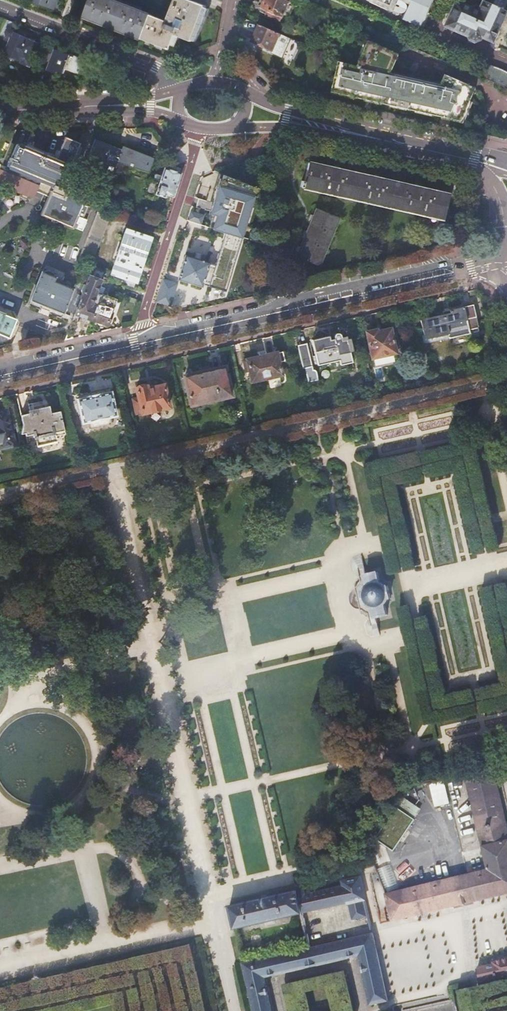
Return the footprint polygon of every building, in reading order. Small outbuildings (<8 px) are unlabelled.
[(34,2),(52,8),(55,0),(35,0),(34,2)] [(142,41),(152,16),(151,16),(150,16),(109,0),(92,0),(84,19),(86,20),(86,19),(142,41)] [(185,0),(140,0),(154,12),(152,16),(142,41),(171,52),(177,37),(187,41),(193,43),(206,8),(185,0)] [(260,8),(271,13),(269,17),(278,21),(279,20),(286,22),(294,6),(290,3),(291,0),(290,0),(264,0),(260,8)] [(396,0),(409,6),(402,20),(421,28),(427,15),(434,0),(396,0)] [(487,3),(484,1),(481,7),(476,5),(472,6),(470,10),(456,3),(446,25),(469,36),(470,38),(472,40),(473,40),(475,40),(477,40),(478,39),(479,37),(480,35),(490,40),(492,40),(494,39),(496,38),(497,36),(498,34),(498,32),(498,29),(497,28),(505,11),(487,3)] [(5,20),(0,33),(0,38),(10,42),(5,55),(29,65),(37,44),(23,38),(24,36),(24,35),(21,33),(19,34),(18,36),(13,34),(12,32),(10,31),(13,23),(5,20)] [(281,34),(261,25),(253,42),(273,52),(281,34)] [(63,42),(54,39),(50,48),(59,52),(63,42)] [(360,69),(356,68),(341,64),(335,92),(362,98),(462,120),(476,90),(448,78),(445,84),(392,72),(399,56),(383,49),(378,47),(371,44),(363,62),(360,69)] [(50,48),(41,68),(57,75),(58,72),(64,74),(67,69),(80,74),(81,74),(83,74),(84,74),(85,74),(87,73),(88,72),(88,71),(91,64),(59,52),(50,48)] [(482,79),(506,90),(506,75),(487,67),(482,79)] [(31,134),(26,145),(30,146),(35,136),(31,134)] [(33,199),(36,192),(48,197),(40,216),(55,222),(68,189),(65,188),(68,182),(64,180),(79,144),(65,138),(55,162),(16,145),(11,158),(10,158),(8,161),(9,162),(7,166),(9,167),(8,170),(0,166),(0,185),(33,199)] [(153,159),(154,159),(123,147),(121,151),(95,140),(88,158),(115,168),(117,162),(148,172),(153,159)] [(302,181),(300,187),(303,188),(444,220),(449,195),(308,163),(304,182),(302,181)] [(161,169),(159,176),(178,182),(180,176),(161,169)] [(207,227),(244,237),(258,184),(222,174),(207,227)] [(178,182),(159,176),(156,175),(153,182),(148,181),(144,192),(144,193),(144,194),(145,195),(146,196),(152,198),(153,198),(154,197),(155,196),(155,195),(164,198),(166,195),(173,198),(178,182)] [(84,196),(68,189),(55,222),(71,229),(76,216),(85,220),(89,208),(81,205),(84,196)] [(104,196),(100,206),(110,210),(114,200),(104,196)] [(204,222),(205,212),(191,209),(189,220),(204,222)] [(317,209),(297,257),(320,267),(321,265),(320,265),(339,219),(339,220),(340,218),(317,209)] [(110,217),(98,212),(78,261),(91,266),(110,217)] [(115,260),(111,275),(122,279),(120,286),(124,284),(127,285),(127,287),(133,290),(135,283),(150,238),(126,230),(118,252),(115,260)] [(185,256),(178,280),(203,287),(203,286),(206,287),(208,282),(217,285),(222,267),(210,264),(210,263),(185,256)] [(93,268),(90,277),(87,286),(84,285),(82,290),(84,293),(73,321),(77,322),(79,317),(91,321),(102,294),(96,292),(104,272),(93,268)] [(41,274),(30,301),(63,314),(72,291),(53,283),(55,279),(53,279),(55,274),(44,270),(42,274),(41,274)] [(163,277),(156,302),(167,306),(175,281),(163,277)] [(116,300),(115,299),(102,294),(91,321),(107,327),(116,300)] [(442,315),(420,320),(425,343),(478,331),(472,305),(450,310),(447,308),(444,309),(442,312),(442,315)] [(8,338),(15,320),(4,315),(4,314),(0,312),(0,335),(8,338)] [(376,329),(365,332),(371,359),(396,353),(390,329),(377,332),(376,329)] [(336,347),(315,352),(318,365),(339,360),(340,365),(351,362),(350,356),(353,356),(352,348),(349,348),(347,344),(343,345),(341,335),(340,334),(339,333),(337,333),(336,333),(334,334),(334,335),(334,337),(336,347)] [(298,346),(303,369),(312,367),(307,343),(298,346)] [(282,352),(243,361),(246,372),(249,371),(252,382),(281,374),(279,363),(284,362),(282,352)] [(225,367),(185,376),(191,405),(204,402),(207,404),(215,403),(217,398),(231,395),(225,367)] [(169,407),(164,385),(147,389),(146,385),(136,388),(139,398),(133,400),(136,414),(142,412),(142,413),(169,407)] [(82,399),(77,400),(82,424),(117,416),(112,391),(110,392),(110,389),(81,395),(82,399)] [(50,408),(30,413),(31,414),(21,416),(24,426),(22,434),(25,434),(27,442),(37,440),(38,445),(57,441),(56,436),(65,433),(60,412),(51,414),(50,408)] [(1,449),(16,446),(8,410),(0,412),(0,445),(1,449)] [(364,591),(362,591),(364,603),(367,602),(373,607),(375,618),(388,615),(385,603),(389,599),(391,598),(388,584),(386,585),(380,581),(378,571),(365,573),(368,584),(364,591)] [(385,893),(392,922),(506,894),(506,824),(493,765),(466,772),(488,868),(453,877),(452,871),(443,874),(444,879),(385,893)] [(446,778),(431,782),(436,805),(451,802),(446,778)] [(396,808),(376,839),(393,850),(413,819),(396,808)] [(371,931),(372,934),(373,933),(372,925),(376,925),(373,914),(369,915),(366,900),(378,897),(376,886),(363,889),(361,877),(343,881),(344,886),(298,897),(297,892),(296,889),(230,905),(235,928),(348,902),(352,921),(368,917),(371,931)] [(253,1010),(272,1010),(264,976),(360,954),(371,1004),(389,1000),(373,933),(372,934),(242,963),(253,1010)] [(477,974),(479,984),(506,977),(506,959),(494,962),(492,965),(478,968),(479,973),(477,974)]
